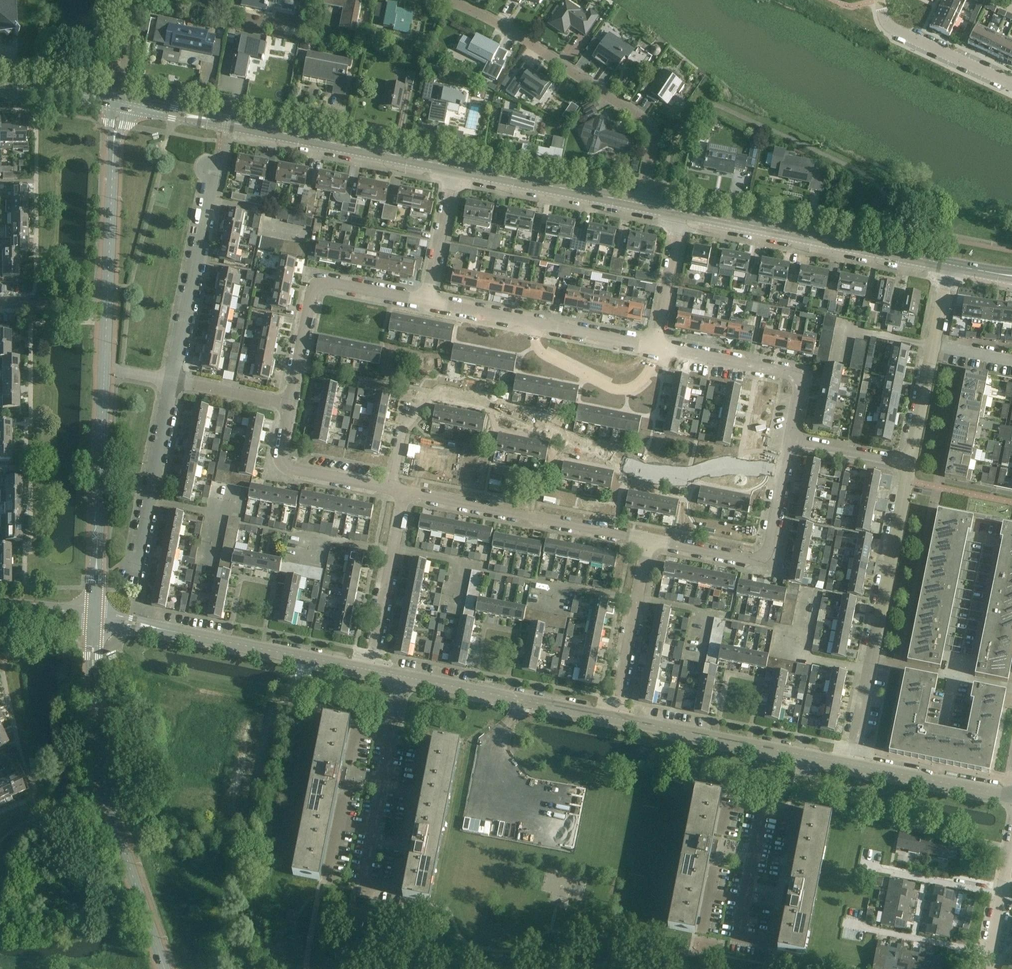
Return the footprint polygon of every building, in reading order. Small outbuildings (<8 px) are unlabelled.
[(3,33),(7,37),(11,33),(14,33),(17,37),(18,36),(14,33),(14,30),(18,26),(14,22),(14,0),(0,0),(0,33),(3,33)] [(242,6),(265,11),(268,0),(243,0),(242,6)] [(324,6),(343,9),(339,28),(356,31),(362,2),(354,1),(354,0),(325,0),(324,6)] [(947,0),(944,0),(940,8),(959,17),(963,7),(947,0)] [(580,12),(565,2),(559,10),(558,9),(554,15),(555,16),(551,23),(550,24),(564,34),(571,25),(578,30),(585,35),(598,17),(590,12),(586,18),(579,13),(580,12)] [(377,3),(374,17),(382,19),(385,5),(377,3)] [(388,3),(383,27),(394,29),(393,31),(409,34),(414,12),(397,9),(398,4),(388,3)] [(987,4),(985,8),(995,13),(997,8),(987,4)] [(959,17),(940,8),(935,18),(954,27),(959,17)] [(185,23),(159,17),(158,23),(154,42),(166,44),(166,45),(166,44),(172,45),(172,47),(182,49),(187,50),(188,47),(204,51),(203,54),(212,55),(216,35),(184,29),(185,23)] [(954,27),(935,18),(931,28),(950,37),(954,27)] [(977,24),(968,45),(977,49),(978,49),(987,29),(977,24)] [(987,29),(978,49),(979,50),(987,53),(987,54),(988,54),(997,34),(999,30),(998,29),(989,25),(987,29)] [(634,50),(610,33),(593,58),(615,73),(625,57),(628,59),(634,50)] [(997,34),(988,54),(997,58),(1007,38),(997,34)] [(473,42),(463,37),(457,50),(477,60),(479,57),(488,62),(482,74),(496,81),(502,69),(500,68),(508,53),(489,43),(489,41),(477,35),(473,42)] [(251,57),(267,61),(269,48),(267,48),(267,43),(238,37),(237,38),(236,38),(232,55),(234,55),(230,77),(247,80),(251,57)] [(997,58),(1003,61),(1004,60),(1007,61),(1007,63),(1011,52),(1011,41),(1007,38),(997,58)] [(651,51),(651,52),(651,53),(652,54),(652,55),(653,56),(654,56),(654,57),(655,57),(656,57),(657,57),(658,57),(658,56),(659,56),(660,55),(660,54),(661,53),(661,52),(660,51),(660,50),(660,49),(659,49),(659,48),(658,48),(657,48),(656,48),(655,48),(654,48),(653,48),(653,49),(652,49),(652,50),(652,51),(651,51)] [(345,96),(348,82),(346,81),(348,70),(351,70),(353,60),(308,52),(304,75),(335,81),(333,94),(345,96)] [(524,65),(506,92),(515,98),(515,97),(514,96),(520,87),(537,98),(542,90),(547,93),(552,85),(531,71),(529,73),(523,69),(525,65),(524,65)] [(664,72),(647,97),(655,103),(658,98),(667,104),(676,91),(680,93),(685,86),(679,82),(681,80),(680,78),(670,70),(667,71),(666,73),(664,72)] [(428,71),(422,99),(429,101),(432,101),(432,103),(428,121),(445,124),(447,111),(458,113),(459,106),(461,106),(464,94),(450,91),(451,87),(434,84),(435,81),(436,82),(438,73),(428,71)] [(408,72),(405,84),(413,85),(415,73),(408,72)] [(405,86),(388,82),(384,106),(380,105),(379,106),(401,110),(405,86)] [(490,83),(488,88),(494,92),(497,87),(490,83)] [(502,110),(497,134),(514,138),(516,128),(534,132),(536,120),(530,119),(522,117),(523,114),(519,113),(502,110)] [(566,111),(562,117),(569,122),(573,116),(566,111)] [(718,120),(707,114),(703,126),(710,128),(711,124),(717,126),(718,120)] [(580,128),(578,133),(590,156),(609,147),(624,151),(625,154),(634,149),(635,145),(631,136),(627,138),(612,134),(604,118),(601,117),(580,128)] [(11,144),(12,144),(12,127),(0,127),(0,144),(11,144)] [(25,138),(25,127),(12,127),(12,144),(12,150),(23,150),(23,152),(29,152),(29,138),(25,138)] [(565,139),(554,137),(552,149),(562,151),(565,139)] [(708,152),(705,167),(719,170),(719,169),(723,170),(723,172),(733,174),(734,169),(734,168),(743,170),(744,170),(745,167),(754,169),(761,139),(753,137),(749,158),(746,158),(747,157),(735,154),(735,156),(735,157),(708,152)] [(822,193),(826,173),(813,171),(814,165),(784,159),(785,151),(775,149),(771,168),(781,170),(780,176),(810,182),(808,190),(811,191),(811,190),(821,192),(822,193)] [(250,178),(254,159),(240,157),(236,175),(250,178)] [(254,159),(250,178),(264,181),(268,162),(254,159)] [(291,186),(294,167),(280,164),(277,183),(291,186)] [(311,187),(305,185),(308,170),(294,167),(291,186),(299,187),(299,190),(304,191),(301,204),(307,205),(310,191),(311,191),(311,187)] [(331,194),(334,175),(320,172),(317,191),(331,194)] [(334,175),(331,194),(335,194),(335,196),(335,199),(337,202),(339,203),(341,203),(343,204),(341,212),(340,221),(339,222),(346,223),(346,222),(348,214),(351,199),(350,199),(352,190),(346,189),(347,185),(348,178),(334,175)] [(371,202),(375,183),(361,180),(357,199),(371,202)] [(267,197),(270,183),(264,182),(261,196),(267,197)] [(270,183),(267,197),(274,199),(277,184),(270,183)] [(375,183),(371,202),(385,204),(389,186),(375,183)] [(10,201),(28,200),(28,188),(27,188),(10,188),(10,201)] [(411,209),(415,191),(401,188),(397,207),(411,209)] [(310,191),(307,205),(314,206),(317,192),(311,191),(310,191)] [(429,194),(415,191),(411,209),(425,212),(424,214),(431,215),(433,203),(428,201),(429,194)] [(231,200),(246,203),(247,196),(233,194),(231,200)] [(351,199),(348,214),(354,215),(357,200),(351,199)] [(6,213),(10,213),(28,213),(28,200),(10,201),(6,200),(6,213)] [(463,224),(476,227),(481,204),(468,201),(464,219),(463,224)] [(490,228),(491,225),(494,207),(481,204),(476,227),(488,229),(490,228)] [(388,221),(391,207),(384,206),(382,220),(388,221)] [(391,207),(388,221),(395,222),(398,208),(391,207)] [(289,211),(277,209),(276,219),(287,221),(289,211)] [(518,230),(522,212),(508,209),(505,227),(518,230)] [(225,222),(242,226),(243,225),(245,214),(229,210),(228,215),(226,215),(225,222)] [(289,211),(287,221),(287,223),(293,224),(295,213),(289,211)] [(522,212),(518,230),(531,233),(535,215),(522,212)] [(10,226),(28,226),(28,213),(10,213),(10,226)] [(301,214),(299,226),(305,227),(307,215),(301,214)] [(252,228),(259,229),(262,217),(255,215),(252,228)] [(311,228),(313,216),(307,215),(305,227),(311,228)] [(559,238),(563,220),(549,218),(546,235),(559,238)] [(315,220),(314,228),(313,232),(320,234),(322,221),(315,220)] [(577,251),(581,231),(574,229),(576,223),(563,220),(559,238),(571,240),(570,249),(577,251)] [(225,222),(223,230),(225,231),(225,234),(240,238),(242,226),(225,222)] [(10,226),(6,226),(6,239),(10,238),(28,238),(28,226),(10,226)] [(600,246),(603,228),(590,226),(588,232),(581,231),(577,251),(585,252),(587,243),(600,246)] [(408,228),(407,235),(421,237),(422,231),(408,228)] [(603,228),(600,246),(613,248),(616,231),(603,228)] [(640,254),(644,236),(630,233),(627,251),(640,254)] [(240,238),(225,234),(222,247),(238,250),(240,238)] [(493,250),(496,235),(490,234),(488,242),(487,249),(493,250)] [(496,235),(493,250),(499,252),(502,237),(496,235)] [(461,236),(459,244),(473,246),(474,239),(461,236)] [(644,236),(640,254),(648,255),(648,258),(650,260),(653,261),(654,256),(657,239),(644,236)] [(260,237),(258,249),(264,250),(266,238),(260,237)] [(2,251),(28,251),(28,238),(10,238),(10,250),(2,250),(2,251)] [(408,238),(406,244),(419,247),(420,240),(408,238)] [(272,239),(270,251),(275,252),(278,240),(272,239)] [(278,240),(275,252),(281,253),(284,242),(278,240)] [(481,240),(480,248),(487,249),(488,242),(481,240)] [(352,266),(355,250),(348,249),(350,242),(344,241),(343,248),(340,263),(352,266)] [(284,242),(281,253),(282,253),(287,254),(289,243),(284,242)] [(311,242),(310,247),(308,259),(315,261),(316,259),(319,259),(319,262),(327,263),(331,245),(311,242)] [(530,242),(528,257),(534,258),(537,243),(530,242)] [(289,243),(287,254),(293,256),(295,244),(289,243)] [(537,243),(534,258),(540,259),(543,244),(537,243)] [(295,244),(293,256),(297,256),(299,257),(301,245),(295,244)] [(305,258),(307,246),(301,245),(299,257),(305,258)] [(340,263),(343,248),(331,245),(327,263),(335,265),(336,263),(340,263)] [(460,247),(451,245),(449,253),(456,254),(459,253),(470,255),(471,249),(460,247)] [(376,270),(379,255),(372,254),(374,247),(368,246),(367,253),(364,268),(376,270)] [(707,274),(713,275),(715,263),(716,259),(710,258),(711,249),(695,246),(690,271),(707,274)] [(220,259),(235,262),(240,263),(242,257),(236,256),(238,250),(222,247),(220,259)] [(470,255),(477,256),(484,258),(485,251),(478,250),(471,249),(470,255)] [(355,250),(352,266),(364,268),(367,253),(355,250)] [(2,264),(19,264),(19,252),(28,252),(28,251),(2,251),(2,264)] [(721,264),(715,263),(713,275),(712,279),(717,279),(718,280),(719,276),(732,278),(733,272),(736,254),(723,252),(721,262),(721,264)] [(281,258),(278,271),(294,274),(296,261),(297,256),(293,256),(287,254),(282,253),(281,258)] [(744,285),(751,286),(754,271),(748,269),(750,257),(736,254),(733,272),(746,275),(745,282),(744,285)] [(389,273),(392,257),(379,255),(376,270),(389,273)] [(392,257),(389,273),(393,274),(392,276),(400,278),(401,274),(404,260),(392,257)] [(414,262),(404,260),(400,278),(408,279),(408,277),(413,278),(415,269),(420,270),(423,259),(415,257),(414,262)] [(615,274),(618,259),(612,258),(609,273),(615,274)] [(618,259),(615,274),(621,275),(624,261),(618,259)] [(771,286),(776,262),(762,260),(760,272),(754,271),(751,286),(757,288),(758,283),(771,286)] [(790,294),(793,278),(787,277),(790,265),(776,262),(771,286),(772,286),(773,280),(786,283),(784,293),(790,294)] [(19,264),(2,264),(2,277),(19,277),(19,264)] [(560,266),(558,278),(564,279),(566,268),(560,266)] [(793,278),(790,294),(797,295),(799,285),(812,288),(815,270),(802,267),(800,277),(799,280),(793,278)] [(566,268),(564,279),(570,281),(572,269),(566,268)] [(218,274),(217,282),(235,285),(237,273),(222,270),(221,275),(218,274)] [(464,288),(467,272),(454,270),(454,271),(448,270),(446,282),(451,283),(451,285),(464,288)] [(829,302),(833,286),(827,285),(829,273),(815,270),(812,288),(825,290),(823,301),(829,302)] [(294,274),(278,271),(276,283),(291,286),(294,274)] [(477,290),(480,275),(467,272),(464,288),(477,290)] [(637,272),(635,278),(649,281),(650,274),(637,272)] [(609,280),(610,276),(598,274),(596,281),(597,283),(600,284),(601,282),(602,279),(609,280)] [(490,293),(493,277),(480,275),(477,290),(490,293)] [(851,295),(854,278),(841,275),(839,287),(833,286),(829,302),(836,303),(837,297),(843,298),(844,294),(851,295)] [(502,295),(505,280),(493,277),(490,293),(502,295)] [(854,278),(851,295),(864,298),(862,308),(869,309),(872,294),(866,293),(868,280),(854,278)] [(515,298),(518,282),(505,280),(502,295),(515,298)] [(647,290),(648,284),(636,281),(634,287),(647,290)] [(217,282),(215,290),(218,291),(217,295),(232,298),(235,285),(217,282)] [(527,300),(530,285),(518,282),(515,298),(527,300)] [(276,283),(273,295),(291,299),(293,291),(291,290),(291,286),(276,283)] [(880,283),(876,305),(883,306),(882,313),(887,314),(885,326),(892,327),(897,305),(891,303),(894,285),(880,283)] [(530,285),(527,300),(540,303),(543,287),(530,285)] [(567,292),(564,307),(577,310),(581,289),(570,286),(568,288),(567,292)] [(543,287),(540,303),(553,305),(556,290),(543,287)] [(581,289),(577,310),(590,312),(593,297),(594,291),(581,289)] [(684,290),(683,296),(695,298),(696,292),(684,290)] [(599,298),(593,297),(590,312),(602,315),(605,300),(606,294),(606,293),(607,293),(600,291),(599,298)] [(897,305),(892,327),(900,329),(903,314),(916,316),(920,295),(906,292),(903,306),(897,305)] [(615,317),(618,302),(611,300),(612,294),(606,293),(606,294),(605,300),(602,315),(615,317)] [(215,307),(230,310),(232,298),(217,295),(215,307)] [(273,295),(271,307),(287,310),(287,306),(290,306),(291,299),(273,295)] [(714,296),(713,300),(716,301),(715,305),(720,306),(720,302),(721,297),(714,296)] [(252,298),(250,307),(257,309),(259,300),(252,298)] [(628,320),(632,299),(626,298),(625,303),(618,302),(615,317),(628,320)] [(962,319),(972,320),(974,301),(975,301),(975,299),(965,298),(962,319)] [(632,299),(628,320),(641,323),(642,317),(650,319),(651,311),(643,309),(644,307),(636,305),(637,300),(632,299)] [(982,326),(983,322),(985,302),(975,301),(974,301),(972,320),(971,324),(982,326)] [(993,323),(995,303),(985,302),(983,322),(993,323)] [(762,318),(764,306),(748,303),(746,312),(756,314),(756,316),(762,318)] [(1003,324),(1005,305),(995,303),(993,323),(1003,324)] [(1005,305),(1003,324),(1011,326),(1011,306),(1005,305)] [(770,307),(764,306),(762,318),(768,319),(770,307)] [(230,310),(215,307),(212,319),(228,322),(230,310)] [(675,329),(688,332),(691,316),(692,311),(679,308),(678,313),(675,329)] [(392,313),(389,331),(401,333),(405,316),(392,313)] [(837,317),(827,315),(825,314),(824,321),(836,323),(837,317)] [(262,329),(278,332),(281,320),(265,316),(262,329)] [(414,336),(417,318),(405,316),(401,333),(414,336)] [(691,316),(688,332),(701,334),(704,319),(691,316)] [(426,338),(430,321),(417,318),(414,336),(426,338)] [(210,331),(225,334),(228,322),(212,319),(210,331)] [(704,319),(701,334),(713,337),(717,321),(704,319)] [(439,341),(442,323),(430,321),(426,338),(439,341)] [(717,321),(713,337),(726,339),(729,323),(717,321)] [(823,327),(835,329),(836,323),(824,321),(823,327)] [(451,343),(455,326),(442,323),(439,341),(451,343)] [(729,323),(726,339),(738,342),(742,326),(729,323)] [(742,326),(738,342),(752,344),(755,329),(742,326)] [(821,333),(834,335),(835,329),(823,327),(821,333)] [(260,341),(276,344),(278,332),(262,329),(260,341)] [(774,349),(774,347),(777,333),(765,330),(761,346),(774,349)] [(207,343),(223,346),(225,334),(210,331),(207,343)] [(11,345),(11,332),(0,332),(0,345),(11,345)] [(777,333),(774,347),(774,349),(787,351),(788,347),(790,336),(777,333)] [(801,347),(800,354),(813,356),(813,355),(817,356),(818,350),(818,349),(815,348),(816,341),(817,335),(804,333),(803,338),(801,347)] [(820,339),(832,341),(834,335),(821,333),(820,339)] [(320,336),(316,353),(329,355),(332,338),(320,336)] [(790,336),(788,347),(787,351),(800,354),(801,347),(803,338),(790,336)] [(341,358),(345,341),(332,338),(329,355),(341,358)] [(819,345),(831,347),(832,341),(820,339),(819,345)] [(854,346),(866,348),(867,342),(855,339),(854,346)] [(276,344),(260,341),(257,353),(274,356),(276,344)] [(354,360),(357,343),(345,341),(341,358),(354,360)] [(204,347),(203,355),(221,358),(223,346),(207,343),(207,347),(204,347)] [(366,363),(370,345),(357,343),(354,360),(366,363)] [(454,344),(451,361),(464,364),(467,346),(454,344)] [(0,345),(0,358),(2,358),(11,358),(11,357),(11,345),(0,345)] [(379,365),(382,348),(370,345),(366,363),(379,365)] [(818,350),(830,353),(831,347),(819,345),(818,349),(818,350)] [(875,346),(869,345),(867,358),(873,359),(875,347),(875,346)] [(476,366),(479,349),(467,346),(464,364),(476,366)] [(889,362),(906,366),(909,349),(892,346),(889,362)] [(488,369),(492,351),(479,349),(476,366),(488,369)] [(817,356),(829,359),(830,353),(818,350),(817,356)] [(501,371),(504,354),(492,351),(488,369),(501,371)] [(865,354),(853,351),(852,357),(864,360),(865,354)] [(257,353),(255,365),(273,369),(275,361),(273,360),(274,356),(257,353)] [(504,354),(501,371),(514,374),(517,356),(504,354)] [(203,355),(201,363),(203,363),(203,368),(218,371),(221,358),(203,355)] [(816,362),(825,364),(828,365),(829,359),(817,356),(816,362)] [(2,370),(19,370),(19,357),(11,357),(11,358),(2,358),(2,370)] [(851,363),(863,366),(864,360),(852,357),(851,363)] [(867,358),(865,369),(871,370),(873,359),(867,358)] [(230,360),(228,373),(234,374),(237,362),(230,360)] [(239,362),(237,375),(244,376),(246,363),(239,362)] [(906,366),(889,362),(886,378),(903,381),(906,366)] [(850,369),(862,371),(863,366),(851,363),(850,369)] [(844,368),(828,365),(825,364),(823,377),(840,380),(840,383),(841,383),(848,384),(849,379),(842,378),(844,368)] [(255,365),(253,377),(269,381),(270,376),(272,377),(273,369),(255,365)] [(2,383),(19,383),(19,370),(2,370),(2,383)] [(988,375),(966,370),(964,381),(986,386),(988,375)] [(515,382),(514,385),(513,392),(526,394),(529,377),(516,374),(515,382)] [(689,377),(675,374),(673,386),(687,389),(689,377)] [(529,377),(526,394),(538,397),(542,379),(529,377)] [(837,396),(838,396),(845,397),(846,392),(839,391),(841,383),(840,383),(840,380),(823,377),(820,390),(837,393),(837,396)] [(903,381),(886,378),(883,393),(900,397),(903,381)] [(542,379),(538,397),(551,399),(554,382),(542,379)] [(986,386),(964,381),(962,392),(983,396),(984,396),(986,386)] [(338,385),(324,382),(322,395),(336,397),(338,385)] [(554,382),(551,399),(563,401),(567,384),(554,382)] [(2,395),(2,396),(19,396),(19,383),(2,383),(0,383),(0,395),(2,395)] [(576,404),(579,387),(567,384),(563,401),(576,404)] [(741,387),(727,384),(725,397),(739,399),(741,387)] [(671,398),(685,401),(687,389),(673,386),(671,398)] [(835,405),(835,408),(836,408),(843,409),(844,404),(837,403),(838,396),(837,396),(837,393),(820,390),(818,402),(835,405)] [(987,397),(984,396),(983,396),(962,392),(960,403),(985,408),(987,397)] [(376,393),(374,405),(388,408),(390,395),(384,394),(376,393)] [(900,397),(883,393),(880,409),(897,412),(900,397)] [(336,397),(322,395),(319,406),(334,409),(336,397)] [(19,396),(2,396),(2,409),(19,408),(19,396)] [(739,399),(725,397),(723,408),(737,411),(739,399)] [(668,410),(682,413),(685,401),(671,398),(668,410)] [(815,415),(833,418),(832,420),(833,420),(840,422),(841,417),(834,416),(836,408),(835,408),(835,405),(818,402),(815,415)] [(979,418),(983,419),(985,408),(960,403),(957,413),(979,418)] [(209,407),(195,404),(193,416),(207,419),(209,407)] [(864,405),(858,404),(856,413),(855,419),(861,420),(864,421),(867,405),(864,405)] [(372,417),(386,419),(388,408),(374,405),(372,417)] [(445,425),(449,408),(436,405),(432,423),(445,425)] [(577,415),(575,422),(588,425),(592,407),(579,405),(578,409),(577,415)] [(334,409),(319,406),(317,418),(331,421),(334,409)] [(592,407),(588,425),(601,427),(604,410),(592,407)] [(458,428),(461,410),(449,408),(445,425),(458,428)] [(737,411),(723,408),(720,420),(734,423),(737,411)] [(224,422),(226,410),(220,409),(218,421),(224,422)] [(897,412),(880,409),(877,424),(894,427),(897,412)] [(470,430),(474,413),(461,410),(458,428),(470,430)] [(604,410),(601,427),(613,429),(616,412),(604,410)] [(666,422),(680,424),(682,413),(668,410),(666,422)] [(710,412),(704,410),(703,417),(709,418),(716,419),(717,415),(709,414),(710,412)] [(616,412),(613,429),(625,432),(629,414),(616,412)] [(474,413),(470,430),(483,433),(486,415),(474,413)] [(977,428),(979,418),(957,413),(955,424),(977,428)] [(638,434),(642,417),(629,414),(625,432),(638,434)] [(248,427),(262,430),(265,418),(251,415),(248,427)] [(833,418),(815,415),(813,427),(830,430),(830,433),(838,434),(839,429),(832,428),(833,420),(832,420),(833,418)] [(207,419),(193,416),(191,428),(205,431),(207,419)] [(369,428),(383,431),(386,419),(372,417),(369,428)] [(331,421),(317,418),(315,430),(329,433),(331,421)] [(861,438),(864,421),(861,420),(855,419),(852,437),(861,438)] [(734,423),(720,420),(718,432),(732,435),(734,423)] [(13,434),(11,434),(11,421),(0,421),(0,434),(13,434)] [(664,434),(678,437),(680,424),(666,422),(664,434)] [(894,427),(877,424),(874,439),(891,442),(894,427)] [(979,440),(981,429),(977,428),(955,424),(953,434),(975,439),(979,440)] [(246,439),(260,442),(262,430),(248,427),(246,439)] [(205,431),(191,428),(188,440),(202,443),(205,431)] [(367,440),(381,443),(383,431),(369,428),(367,440)] [(312,442),(327,445),(329,433),(315,430),(312,442)] [(716,444),(730,447),(732,435),(718,432),(716,444)] [(499,433),(495,451),(508,453),(512,436),(499,433)] [(11,439),(13,439),(13,434),(0,434),(0,447),(11,447),(11,439)] [(973,449),(975,439),(953,434),(951,445),(973,449)] [(512,436),(508,453),(521,456),(524,438),(512,436)] [(524,438),(521,456),(533,458),(536,441),(524,438)] [(244,451),(258,454),(260,442),(246,439),(244,451)] [(202,443),(188,440),(186,452),(200,454),(202,443)] [(365,452),(379,455),(381,443),(367,440),(365,452)] [(536,441),(533,458),(546,461),(549,443),(536,441)] [(974,461),(977,450),(973,449),(951,445),(949,456),(971,460),(970,460),(974,461)] [(11,460),(11,447),(0,447),(0,460),(11,460)] [(241,462),(255,465),(258,454),(244,451),(241,462)] [(200,454),(186,452),(184,463),(198,466),(200,454)] [(969,470),(970,460),(971,460),(949,456),(947,466),(968,471),(969,470)] [(805,472),(819,474),(821,462),(807,459),(805,472)] [(255,465),(241,462),(239,475),(240,475),(246,476),(253,477),(255,465)] [(564,462),(560,479),(573,482),(577,464),(564,462)] [(198,466),(184,463),(181,475),(195,478),(198,466)] [(577,464),(573,482),(586,484),(589,467),(577,464)] [(970,483),(972,471),(969,470),(968,471),(947,466),(944,477),(970,483)] [(589,467),(586,484),(598,487),(601,469),(589,467)] [(601,469),(598,487),(611,489),(614,472),(601,469)] [(222,471),(217,470),(215,482),(221,483),(223,471),(222,471)] [(865,483),(879,486),(881,474),(867,471),(865,483)] [(802,483),(816,486),(819,474),(805,472),(802,483)] [(229,473),(227,484),(232,485),(235,474),(229,473)] [(235,474),(232,485),(238,487),(240,475),(239,475),(235,474)] [(195,478),(181,475),(179,487),(193,490),(195,478)] [(240,475),(238,487),(244,488),(246,476),(240,475)] [(250,489),(251,485),(253,477),(246,476),(244,488),(250,489)] [(5,477),(5,491),(22,491),(22,477),(5,477)] [(800,495),(814,498),(816,486),(802,483),(800,495)] [(879,486),(865,483),(862,495),(876,498),(879,486)] [(260,502),(263,487),(251,485),(250,489),(248,499),(260,502)] [(710,506),(714,489),(701,486),(697,504),(710,506)] [(177,499),(191,502),(193,490),(179,487),(177,499)] [(263,487),(260,502),(272,504),(275,490),(263,487)] [(714,489),(710,506),(723,509),(726,491),(714,489)] [(275,490),(272,504),(284,506),(287,492),(275,490)] [(629,490),(625,508),(638,510),(642,493),(629,490)] [(1,503),(5,503),(5,504),(22,504),(22,491),(5,491),(0,491),(1,503)] [(202,491),(200,504),(208,505),(209,499),(210,493),(204,492),(202,491)] [(726,491),(723,509),(735,511),(738,494),(726,491)] [(296,509),(299,494),(287,492),(284,506),(296,509)] [(302,492),(299,506),(312,509),(314,495),(302,492)] [(642,493),(638,510),(651,513),(654,495),(642,493)] [(738,494),(735,511),(748,514),(751,496),(738,494)] [(323,511),(326,497),(314,495),(312,509),(323,511)] [(654,495),(651,513),(663,515),(666,498),(654,495)] [(798,507),(812,510),(814,498),(800,495),(798,507)] [(876,498),(862,495),(860,507),(874,510),(876,498)] [(335,513),(338,499),(326,497),(323,511),(335,513)] [(666,498),(663,515),(676,518),(679,500),(666,498)] [(347,516),(350,502),(338,499),(335,513),(347,516)] [(359,518),(361,504),(350,502),(347,516),(359,518)] [(22,504),(5,504),(5,516),(22,516),(22,504)] [(371,521),(374,506),(361,504),(359,518),(371,521)] [(795,519),(809,522),(812,510),(798,507),(795,519)] [(874,510),(860,507),(858,519),(872,521),(874,510)] [(184,514),(170,511),(168,523),(182,526),(184,514)] [(970,533),(973,518),(939,511),(938,511),(937,515),(941,516),(913,653),(909,652),(907,662),(940,669),(942,659),(939,658),(965,532),(968,532),(970,533)] [(1,528),(5,528),(5,529),(22,529),(22,516),(5,516),(1,516),(1,528)] [(421,516),(419,530),(431,532),(433,518),(421,516)] [(240,525),(241,519),(229,517),(228,523),(240,525)] [(245,517),(244,523),(256,525),(257,519),(245,517)] [(433,518),(431,532),(442,535),(445,520),(433,518)] [(855,531),(870,534),(872,521),(858,519),(855,531)] [(445,520),(442,535),(454,537),(457,523),(445,520)] [(274,528),(273,528),(279,530),(280,523),(269,521),(268,527),(274,528)] [(320,526),(319,533),(331,535),(332,529),(333,525),(321,522),(320,526)] [(182,526),(168,523),(165,535),(179,538),(182,526)] [(239,531),(240,525),(228,523),(227,529),(239,531)] [(457,523),(454,537),(466,539),(469,525),(457,523)] [(813,526),(799,523),(797,535),(811,538),(813,526)] [(975,676),(1008,683),(1010,672),(1006,672),(1011,641),(1011,526),(1003,524),(1000,539),(1002,539),(1005,540),(980,666),(977,666),(975,676)] [(469,525),(466,539),(478,542),(480,527),(469,525)] [(490,544),(493,530),(480,527),(478,542),(490,544)] [(22,529),(5,529),(5,541),(22,541),(22,529)] [(226,535),(237,537),(239,531),(227,529),(226,535)] [(835,542),(841,544),(843,532),(838,531),(837,537),(836,536),(835,542)] [(495,534),(492,548),(504,551),(507,537),(495,534)] [(179,538),(165,535),(163,547),(177,549),(179,538)] [(225,540),(236,543),(237,537),(226,535),(225,540)] [(795,547),(809,550),(811,538),(797,535),(795,547)] [(873,537),(859,535),(856,547),(870,549),(873,537)] [(516,553),(519,539),(507,537),(504,551),(516,553)] [(528,555),(530,541),(519,539),(516,553),(528,555)] [(223,546),(235,549),(236,543),(225,540),(223,546)] [(546,540),(543,554),(555,557),(558,543),(546,540)] [(540,558),(543,544),(530,541),(528,555),(540,558)] [(567,559),(570,545),(558,543),(555,557),(567,559)] [(11,558),(11,545),(0,545),(0,558),(11,558)] [(428,545),(427,550),(433,552),(439,553),(440,547),(428,545)] [(579,561),(582,547),(570,545),(567,559),(579,561)] [(234,554),(235,551),(235,549),(223,546),(222,552),(234,554)] [(177,549),(163,547),(161,558),(175,561),(177,549)] [(591,564),(594,550),(582,547),(579,561),(591,564)] [(792,559),(806,561),(809,550),(795,547),(792,559)] [(854,558),(868,561),(870,549),(856,547),(854,558)] [(348,563),(362,565),(364,553),(350,550),(348,563)] [(603,566),(605,552),(594,550),(591,564),(603,566)] [(234,554),(233,560),(232,565),(244,567),(247,553),(235,551),(234,554)] [(194,565),(196,559),(197,553),(191,552),(190,558),(188,564),(194,565)] [(221,558),(233,560),(234,554),(222,552),(221,558)] [(615,568),(618,554),(605,552),(603,566),(615,568)] [(247,553),(244,567),(256,569),(258,555),(247,553)] [(258,555),(256,569),(267,572),(270,557),(258,555)] [(282,562),(282,560),(270,557),(267,572),(280,574),(280,573),(282,562)] [(0,558),(0,571),(11,571),(11,558),(0,558)] [(175,561),(161,558),(158,570),(173,573),(175,561)] [(852,570),(866,573),(868,561),(854,558),(852,570)] [(427,562),(413,559),(410,571),(425,574),(427,562)] [(790,570),(804,573),(806,561),(792,559),(790,570)] [(282,562),(280,573),(286,574),(288,563),(282,562)] [(219,569),(230,572),(231,566),(220,563),(219,569)] [(362,565),(348,563),(346,574),(360,577),(362,565)] [(294,564),(291,576),(297,577),(299,565),(294,564)] [(665,564),(663,578),(675,580),(678,566),(665,564)] [(299,565),(297,577),(301,578),(303,578),(305,566),(299,565)] [(305,566),(303,578),(309,579),(311,567),(305,566)] [(687,582),(689,568),(678,566),(675,580),(687,582)] [(311,567),(309,579),(314,580),(317,568),(311,567)] [(321,582),(323,570),(317,568),(314,580),(315,580),(321,582)] [(698,585),(701,571),(689,568),(687,582),(698,585)] [(219,569),(217,569),(215,581),(229,584),(231,572),(230,572),(219,569)] [(173,573),(158,570),(156,582),(170,585),(173,573)] [(471,576),(483,579),(484,573),(472,570),(471,576)] [(800,585),(802,585),(804,573),(790,570),(788,582),(800,585)] [(849,582),(863,585),(866,573),(852,570),(849,582)] [(0,571),(0,584),(11,584),(11,571),(0,571)] [(425,574),(410,571),(408,583),(422,585),(425,574)] [(710,587),(713,573),(701,571),(698,585),(710,587)] [(722,589),(725,575),(713,573),(710,587),(722,589)] [(360,577),(346,574),(343,586),(357,589),(360,577)] [(285,587),(299,590),(301,578),(297,577),(291,576),(287,575),(285,587)] [(734,592),(737,578),(725,575),(722,589),(734,592)] [(827,584),(826,590),(832,591),(833,585),(834,579),(828,578),(827,584)] [(212,593),(226,596),(229,584),(215,581),(212,593)] [(739,581),(736,595),(748,597),(751,583),(739,581)] [(170,585),(156,582),(154,594),(168,597),(170,585)] [(482,584),(470,582),(469,588),(480,590),(482,584)] [(800,585),(788,582),(787,589),(799,591),(800,585)] [(847,594),(861,597),(863,585),(849,582),(847,594)] [(422,585),(408,583),(406,594),(420,597),(422,585)] [(751,583),(748,597),(760,600),(763,585),(751,583)] [(763,585),(760,600),(772,602),(774,588),(763,585)] [(357,589),(343,586),(341,598),(355,601),(357,589)] [(283,599),(297,602),(299,590),(285,587),(283,599)] [(480,590),(469,588),(467,594),(479,596),(480,590)] [(774,588),(772,602),(784,604),(785,600),(786,595),(787,590),(774,588)] [(786,595),(798,597),(799,591),(787,589),(787,590),(786,595)] [(210,605),(224,608),(226,596),(212,593),(210,605)] [(151,606),(166,609),(168,597),(154,594),(151,606)] [(420,597),(406,594),(403,606),(418,609),(420,597)] [(479,596),(467,594),(466,599),(478,602),(479,598),(479,596)] [(785,600),(796,603),(798,597),(786,595),(785,600)] [(857,599),(843,596),(840,608),(854,611),(857,599)] [(355,601),(341,598),(339,610),(353,612),(355,601)] [(488,615),(491,601),(479,598),(478,602),(477,608),(476,612),(488,615)] [(592,611),(606,613),(608,601),(594,598),(592,611)] [(280,611),(294,613),(297,602),(283,599),(280,611)] [(478,602),(466,599),(465,605),(477,608),(478,602)] [(784,606),(795,609),(796,603),(785,600),(784,604),(784,606)] [(491,601),(488,615),(499,617),(502,603),(491,601)] [(502,603),(499,617),(511,619),(514,605),(502,603)] [(208,617),(222,620),(224,608),(210,605),(208,617)] [(477,608),(465,605),(464,611),(475,613),(476,612),(477,608)] [(526,610),(526,608),(514,605),(511,619),(523,622),(524,621),(526,610)] [(418,609),(403,606),(401,618),(415,621),(418,609)] [(783,612),(794,614),(795,609),(784,606),(783,612)] [(671,609),(657,607),(655,619),(669,621),(671,609)] [(854,611),(840,608),(838,620),(852,623),(854,611)] [(353,612),(339,610),(337,621),(351,624),(353,612)] [(526,610),(524,621),(530,622),(532,611),(526,610)] [(294,613),(280,611),(278,623),(292,625),(294,613)] [(463,617),(474,620),(475,613),(464,611),(463,617)] [(536,624),(538,612),(532,611),(530,622),(531,623),(536,624)] [(606,613),(592,611),(590,622),(604,625),(606,613)] [(542,625),(544,613),(538,612),(536,624),(542,625)] [(547,626),(550,614),(544,613),(542,625),(545,625),(547,626)] [(553,627),(555,615),(550,614),(547,626),(553,627)] [(565,629),(567,618),(561,616),(559,628),(565,629)] [(463,617),(461,617),(458,629),(473,632),(475,620),(474,620),(463,617)] [(415,621),(401,618),(399,630),(413,633),(415,621)] [(713,624),(725,627),(726,620),(714,618),(713,624)] [(781,618),(780,624),(792,626),(793,620),(781,618)] [(669,621),(655,619),(652,630),(666,633),(669,621)] [(852,623),(838,620),(836,632),(850,635),(852,623)] [(334,634),(348,636),(351,624),(337,621),(334,634)] [(604,625),(590,622),(587,634),(601,637),(604,625)] [(529,635),(543,638),(545,625),(542,625),(536,624),(531,623),(529,635)] [(712,630),(724,632),(725,627),(713,624),(712,630)] [(815,634),(814,637),(821,639),(821,635),(822,629),(816,628),(815,634)] [(456,641),(470,644),(473,632),(458,629),(456,641)] [(413,633),(399,630),(397,642),(411,644),(413,633)] [(666,633),(652,630),(650,642),(664,645),(666,633)] [(711,636),(723,638),(724,632),(712,630),(711,636)] [(850,635),(836,632),(833,644),(847,646),(850,635)] [(601,637),(587,634),(585,646),(599,649),(601,637)] [(527,647),(541,650),(543,638),(529,635),(527,647)] [(710,642),(721,644),(723,638),(711,636),(710,642)] [(454,653),(468,656),(470,644),(456,641),(454,653)] [(394,654),(408,656),(411,644),(397,642),(394,654)] [(650,642),(648,654),(662,657),(668,658),(670,646),(664,645),(650,642)] [(709,648),(720,650),(721,646),(721,644),(710,642),(709,648)] [(831,656),(845,658),(847,646),(833,644),(831,656)] [(599,649),(585,646),(583,658),(597,660),(599,649)] [(730,663),(733,648),(721,646),(720,650),(719,656),(718,660),(730,663)] [(524,658),(538,661),(541,650),(527,647),(524,658)] [(707,653),(719,656),(720,650),(709,648),(707,653)] [(733,648),(730,663),(742,665),(745,651),(733,648)] [(745,651),(742,665),(754,667),(756,653),(745,651)] [(451,665),(466,668),(468,656),(454,653),(451,665)] [(768,657),(769,655),(756,653),(754,667),(766,669),(768,657)] [(662,657),(648,654),(645,666),(659,669),(662,657)] [(768,657),(766,669),(772,670),(774,658),(768,657)] [(522,670),(536,673),(538,661),(524,658),(522,670)] [(597,660),(583,658),(580,669),(594,672),(597,660)] [(774,658),(772,670),(774,670),(778,671),(780,659),(774,658)] [(705,665),(717,667),(718,661),(706,659),(705,665)] [(780,659),(778,671),(784,672),(786,661),(780,659)] [(786,661),(784,672),(788,673),(790,673),(792,662),(786,661)] [(795,674),(797,665),(798,663),(792,662),(790,673),(795,674)] [(698,664),(696,676),(701,677),(715,680),(717,667),(703,665),(698,664)] [(809,667),(797,665),(795,674),(795,675),(807,677),(809,667)] [(659,669),(645,666),(643,678),(657,680),(659,669)] [(578,681),(592,684),(594,672),(580,669),(578,681)] [(771,683),(785,685),(788,673),(784,672),(778,671),(774,670),(771,683)] [(846,672),(832,670),(830,682),(844,684),(846,672)] [(905,672),(889,750),(889,753),(989,773),(1006,692),(973,685),(970,700),(973,701),(967,735),(925,726),(932,693),(935,693),(938,678),(905,672)] [(699,689),(713,692),(715,680),(701,677),(699,689)] [(657,680),(643,678),(641,689),(655,692),(657,680)] [(828,693),(842,696),(844,684),(830,682),(828,693)] [(769,694),(783,697),(785,685),(771,683),(769,694)] [(638,701),(652,704),(655,692),(641,689),(638,701)] [(696,700),(710,703),(713,692),(699,689),(696,700)] [(825,705),(839,708),(842,696),(828,693),(825,705)] [(767,706),(781,709),(783,697),(769,694),(767,706)] [(694,712),(708,715),(710,703),(696,700),(694,712)] [(823,717),(837,720),(839,708),(825,705),(823,717)] [(781,709),(767,706),(765,718),(779,721),(781,709)] [(326,717),(294,876),(317,880),(336,786),(343,788),(347,768),(340,767),(349,722),(326,717)] [(821,729),(835,732),(837,720),(823,717),(821,729)] [(8,743),(3,732),(0,734),(0,747),(8,743)] [(429,902),(460,744),(436,739),(418,833),(411,831),(407,851),(414,853),(405,898),(429,902)] [(18,776),(17,773),(7,778),(15,795),(25,790),(20,779),(18,776)] [(5,799),(15,795),(7,778),(3,780),(1,776),(0,776),(0,789),(5,799)] [(697,790),(669,929),(692,934),(707,859),(714,860),(718,841),(711,839),(720,795),(697,790)] [(807,812),(793,886),(785,884),(781,904),(789,906),(780,951),(803,955),(830,817),(807,812)] [(899,833),(896,848),(908,851),(908,852),(918,855),(919,853),(926,854),(929,839),(899,833)] [(955,860),(958,845),(929,839),(926,854),(938,856),(937,858),(948,861),(948,858),(955,860)] [(875,877),(874,885),(882,887),(884,879),(875,877)] [(888,891),(917,897),(917,893),(912,892),(914,884),(890,879),(888,891)] [(927,899),(956,904),(958,893),(942,890),(934,888),(933,896),(928,895),(927,899)] [(917,897),(888,891),(885,902),(909,907),(911,899),(916,900),(917,897)] [(927,899),(926,902),(931,903),(930,911),(954,916),(954,914),(959,915),(961,905),(956,904),(927,899)] [(909,907),(885,902),(883,913),(912,919),(913,916),(908,915),(909,907)] [(288,910),(285,922),(285,927),(294,929),(298,912),(288,910)] [(867,910),(866,919),(872,921),(874,912),(867,910)] [(954,916),(930,911),(928,919),(923,918),(922,922),(951,927),(954,916)] [(912,919),(883,913),(881,925),(905,929),(906,921),(912,922),(912,919)] [(951,927),(922,922),(922,924),(927,925),(925,934),(949,938),(951,927)] [(872,968),(884,968),(889,948),(881,946),(881,942),(878,941),(872,968)] [(901,945),(897,945),(896,949),(889,948),(884,968),(896,968),(901,945)] [(911,953),(903,951),(904,946),(901,945),(896,968),(908,968),(911,953)] [(923,950),(920,949),(919,954),(911,953),(908,968),(919,968),(923,950)] [(933,957),(925,955),(926,950),(923,950),(919,968),(931,968),(933,957)] [(946,954),(942,953),(941,958),(933,957),(931,968),(943,968),(946,954)]
